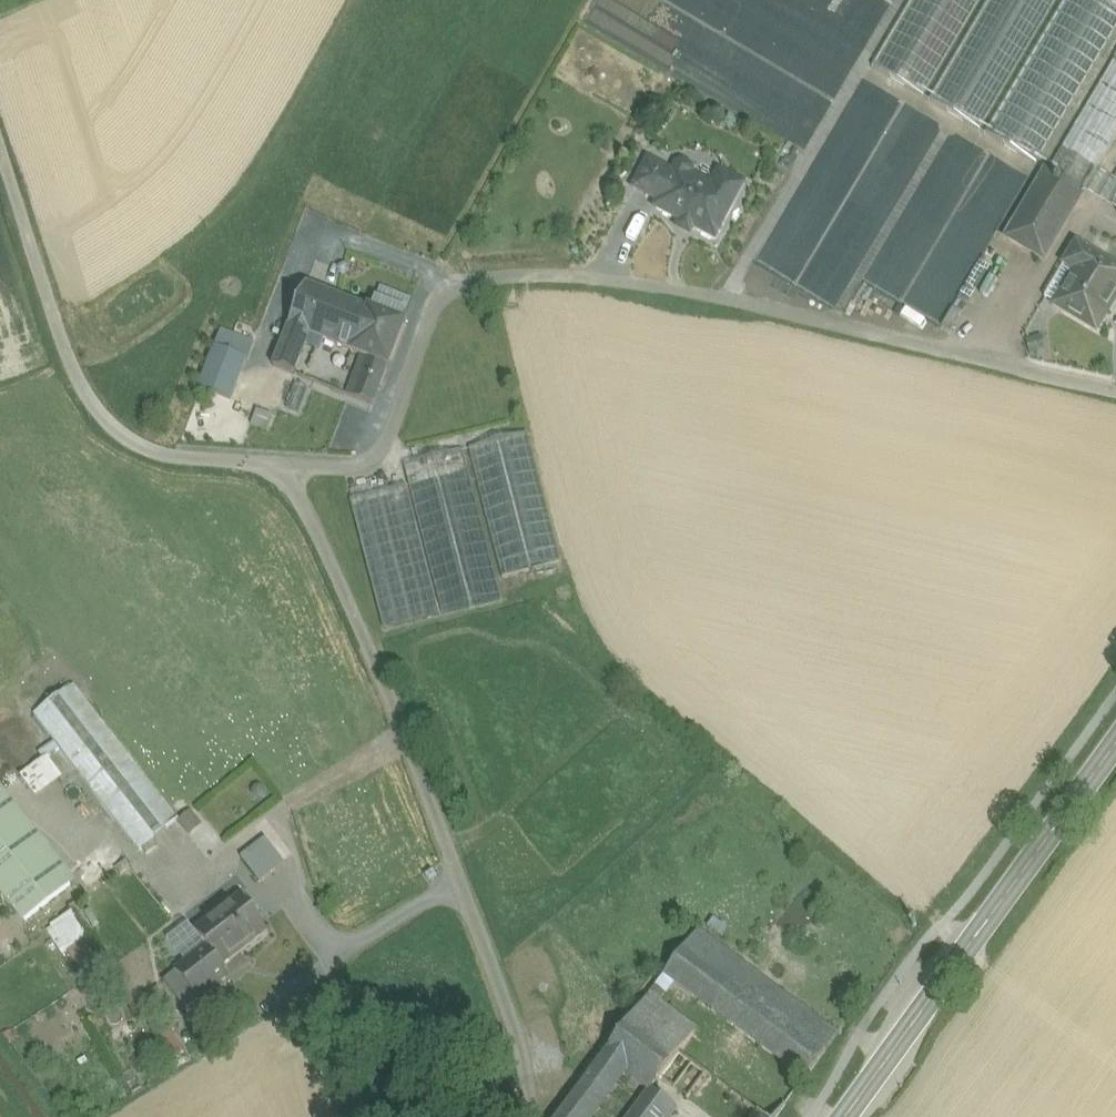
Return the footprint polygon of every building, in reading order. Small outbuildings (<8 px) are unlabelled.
[(872,66),(924,97),(981,0),(911,0),(872,66)] [(929,100),(980,130),(1057,0),(988,0),(929,100)] [(986,133),(1037,163),(1115,30),(1115,5),(1107,0),(1065,0),(986,133)] [(1047,170),(1084,192),(1115,137),(1115,55),(1047,170)] [(673,175),(649,162),(634,189),(659,202),(673,175)] [(712,187),(690,175),(691,173),(690,168),(683,165),(678,166),(677,169),(676,169),(673,175),(659,202),(656,208),(715,239),(724,221),(726,220),(733,208),(732,206),(743,186),(719,174),(712,187)] [(1047,170),(1007,237),(1044,259),(1084,192),(1047,170)] [(1076,245),(1045,298),(1053,304),(1052,305),(1097,332),(1115,300),(1115,269),(1076,245)] [(371,310),(306,285),(273,367),(294,375),(294,374),(295,374),(310,335),(354,352),(371,310)] [(404,323),(371,310),(354,352),(369,358),(388,365),(404,323)] [(253,343),(221,330),(200,387),(231,400),(246,361),(253,343)] [(369,358),(363,375),(357,373),(349,395),(348,395),(373,405),(388,365),(369,358)] [(284,408),(302,411),(305,388),(345,395),(347,386),(289,377),(284,408)] [(526,434),(468,448),(502,577),(559,562),(526,434)] [(463,450),(404,465),(442,615),(502,600),(463,450)] [(407,486),(351,500),(384,630),(440,615),(407,486)] [(208,857),(102,721),(63,751),(168,887),(208,857)] [(37,796),(63,775),(45,754),(20,775),(37,796)] [(0,817),(0,834),(34,876),(52,862),(10,809),(0,817)] [(178,818),(188,831),(201,822),(191,809),(178,818)] [(0,834),(0,890),(24,920),(52,898),(34,876),(0,834)] [(285,864),(266,839),(241,858),(261,883),(285,864)] [(241,897),(195,933),(207,948),(222,967),(268,931),(241,897)] [(44,929),(63,953),(89,932),(70,909),(44,929)] [(838,1035),(698,930),(665,975),(804,1079),(838,1035)] [(222,967),(207,948),(163,982),(185,1010),(229,976),(222,967)] [(559,1116),(591,1116),(624,1072),(671,1010),(650,995),(559,1116)] [(701,1068),(714,1050),(694,1034),(697,1030),(671,1010),(624,1072),(649,1091),(674,1111),(682,1116),(766,1116),(701,1068)] [(169,1029),(158,1035),(173,1061),(184,1055),(169,1029)] [(630,1116),(670,1116),(674,1111),(649,1091),(630,1116)]
